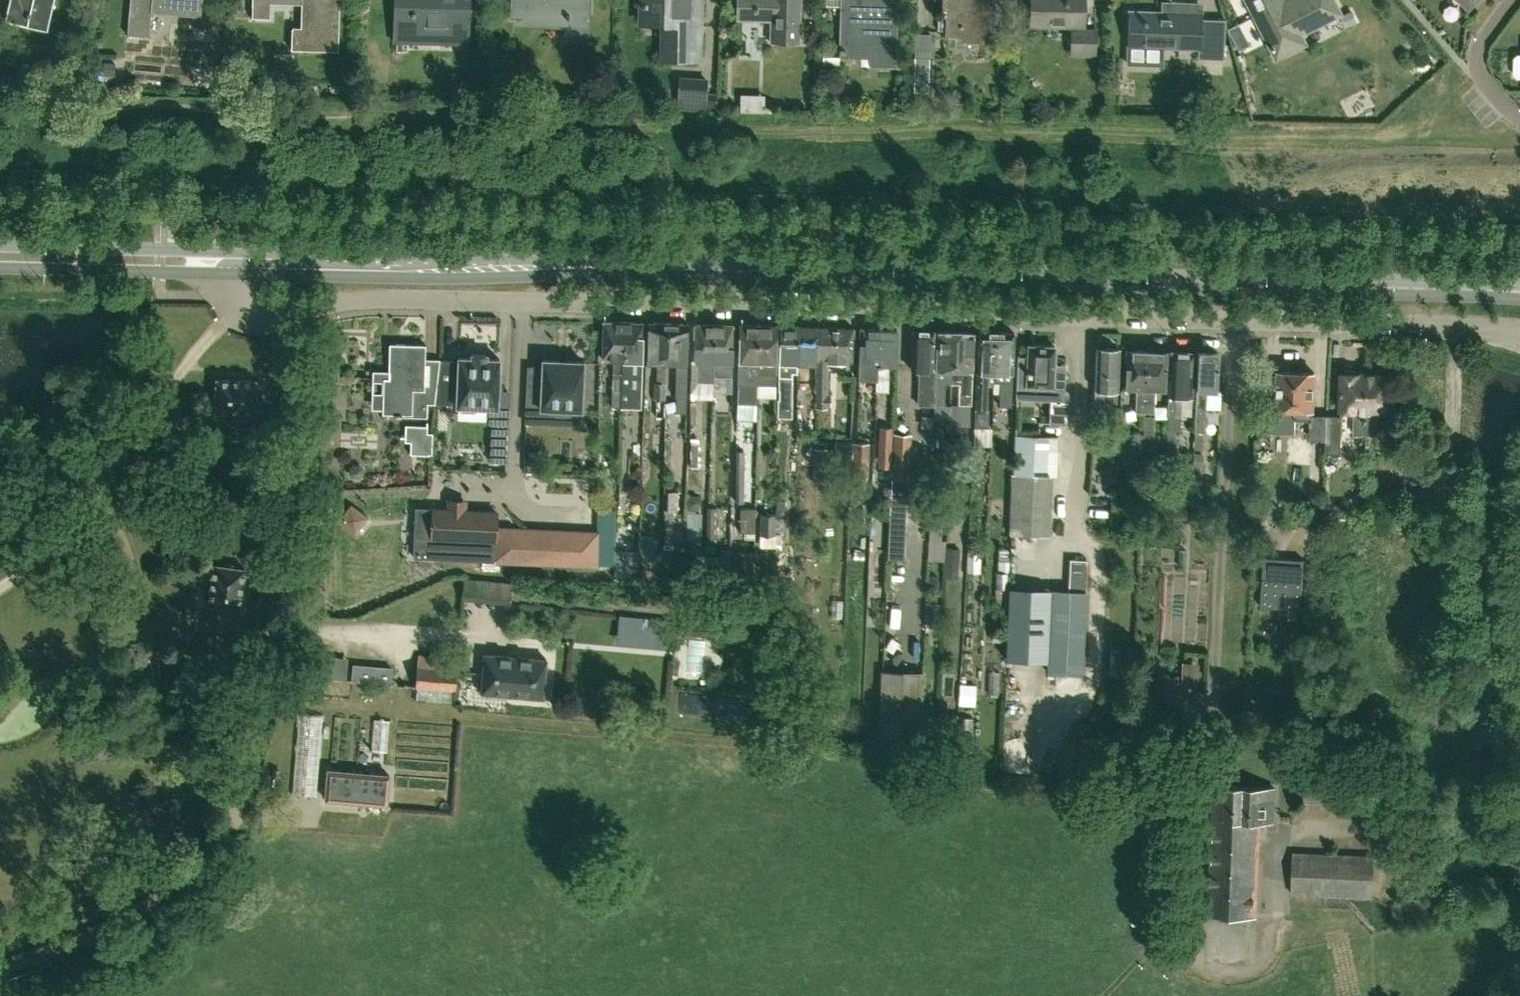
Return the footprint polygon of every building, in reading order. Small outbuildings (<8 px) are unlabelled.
[(54,0),(11,0),(6,21),(47,30),(54,0)] [(202,0),(130,0),(127,35),(150,37),(152,10),(201,14),(202,0)] [(272,3),(303,4),(302,28),(293,27),(293,29),(292,29),(292,50),(338,51),(338,36),(339,0),(253,0),(252,19),(272,19),(272,3)] [(468,0),(395,0),(395,34),(447,35),(447,42),(467,43),(468,0)] [(588,0),(513,0),(512,16),(525,17),(524,24),(564,25),(564,33),(588,33),(588,0)] [(700,0),(641,0),(641,24),(664,25),(663,60),(699,60),(700,0)] [(800,0),(739,0),(738,20),(771,21),(770,40),(799,41),(800,0)] [(897,0),(840,0),(839,52),(868,53),(868,66),(896,67),(897,0)] [(995,0),(942,0),(942,18),(945,18),(945,36),(994,37),(995,0)] [(1094,32),(1083,32),(1084,0),(1031,0),(1031,25),(1071,26),(1070,54),(1094,55),(1094,32)] [(1339,14),(1333,0),(1285,0),(1282,2),(1282,0),(1246,0),(1276,59),(1305,45),(1299,34),(1339,14)] [(1470,8),(1477,0),(1460,0),(1470,8)] [(1201,48),(1202,3),(1169,2),(1169,13),(1129,12),(1128,45),(1201,48)] [(1352,9),(1340,15),(1346,27),(1358,22),(1352,9)] [(823,65),(840,65),(840,55),(823,55),(823,65)] [(929,59),(915,59),(914,92),(929,92),(929,59)] [(77,79),(81,63),(70,60),(67,77),(77,79)] [(709,109),(710,94),(711,80),(679,78),(677,107),(709,109)] [(750,95),(749,109),(764,109),(765,96),(750,95)] [(622,380),(622,322),(603,322),(602,360),(612,360),(611,406),(620,406),(621,380),(622,380)] [(641,323),(622,322),(622,380),(621,380),(620,406),(629,406),(629,390),(639,390),(640,360),(641,360),(641,323)] [(664,417),(664,400),(665,362),(666,362),(666,345),(668,346),(668,324),(647,323),(646,362),(657,362),(656,383),(654,383),(654,403),(656,403),(656,417),(664,417)] [(688,324),(668,324),(668,346),(666,345),(666,362),(676,363),(675,397),(686,398),(688,363),(687,363),(688,324)] [(714,326),(695,325),(694,361),(699,361),(698,380),(712,381),(712,376),(714,326)] [(758,361),(758,325),(740,325),(739,360),(738,384),(737,403),(757,404),(757,385),(758,361)] [(758,325),(758,361),(757,385),(776,386),(777,325),(758,325)] [(732,377),(733,326),(714,326),(712,376),(732,377)] [(798,327),(779,326),(778,362),(780,362),(778,399),(780,399),(779,409),(781,413),(792,413),(793,373),(796,373),(797,363),(798,327)] [(798,327),(797,363),(809,363),(809,370),(816,370),(817,327),(798,327)] [(816,370),(815,375),(815,391),(815,408),(826,408),(827,364),(846,365),(846,369),(852,369),(854,328),(817,327),(816,370)] [(879,329),(860,328),(858,379),(876,380),(876,391),(877,391),(879,329)] [(897,330),(879,329),(877,391),(888,392),(889,379),(887,378),(888,364),(896,364),(897,330)] [(932,370),(933,331),(913,330),(912,369),(921,370),(920,402),(934,402),(935,370),(932,370)] [(953,332),(937,331),(935,370),(934,402),(942,403),(943,384),(952,384),(953,332)] [(974,333),(953,332),(952,384),(960,384),(959,404),(971,404),(974,333)] [(996,332),(994,332),(978,332),(975,427),(985,427),(986,372),(992,372),(992,382),(993,382),(996,332)] [(1014,333),(996,332),(993,382),(999,382),(999,406),(1011,406),(1014,333)] [(425,344),(389,343),(388,377),(383,377),(382,413),(395,414),(395,416),(427,417),(427,397),(424,397),(425,344)] [(1054,363),(1055,346),(1028,345),(1027,356),(1017,355),(1016,397),(1016,398),(1017,398),(1017,397),(1035,397),(1035,385),(1051,386),(1050,421),(1049,421),(1049,422),(1066,423),(1068,391),(1064,391),(1065,364),(1054,363)] [(1116,389),(1118,347),(1096,346),(1094,410),(1103,410),(1104,388),(1116,389)] [(1146,349),(1126,348),(1125,386),(1136,387),(1135,411),(1143,411),(1146,349)] [(1165,349),(1146,349),(1143,411),(1152,411),(1153,387),(1164,387),(1165,349)] [(1191,390),(1193,351),(1170,350),(1167,414),(1168,414),(1167,444),(1176,444),(1177,430),(1180,430),(1180,415),(1181,396),(1177,396),(1177,390),(1191,390)] [(1217,351),(1197,351),(1194,430),(1204,430),(1205,388),(1216,388),(1217,351)] [(497,407),(499,358),(486,358),(486,353),(471,353),(471,357),(458,357),(457,406),(497,407)] [(581,409),(583,360),(542,358),(541,387),(527,386),(525,416),(541,416),(542,407),(581,409)] [(454,360),(440,360),(435,403),(452,403),(454,360)] [(1277,407),(1259,406),(1257,434),(1270,434),(1270,432),(1294,433),(1295,418),(1313,419),(1315,372),(1279,371),(1277,407)] [(1367,433),(1367,372),(1342,372),(1342,408),(1356,408),(1356,433),(1367,433)] [(1389,372),(1367,372),(1367,433),(1378,433),(1379,409),(1389,409),(1389,372)] [(805,390),(815,391),(815,375),(805,375),(805,390)] [(255,414),(256,380),(216,379),(215,413),(255,414)] [(633,393),(632,404),(646,405),(647,394),(633,393)] [(1341,413),(1327,412),(1326,439),(1340,440),(1341,413)] [(509,415),(493,415),(491,461),(507,461),(509,415)] [(1155,416),(1144,416),(1144,433),(1143,445),(1154,445),(1155,416)] [(426,425),(405,425),(405,437),(411,437),(410,454),(429,454),(432,454),(431,432),(426,432),(426,425)] [(879,454),(892,454),(893,428),(880,428),(879,454)] [(1144,433),(1130,433),(1129,462),(1142,462),(1143,447),(1143,445),(1144,433)] [(1011,474),(1009,535),(1051,536),(1053,475),(1058,475),(1059,436),(1014,434),(1011,474)] [(905,559),(907,520),(908,480),(910,480),(912,436),(894,435),(890,518),(888,558),(905,559)] [(835,461),(853,462),(853,445),(853,441),(836,441),(835,461)] [(864,496),(865,477),(868,478),(870,445),(853,445),(853,462),(851,496),(864,496)] [(813,481),(827,481),(828,448),(814,448),(813,481)] [(744,502),(745,470),(745,450),(736,450),(736,502),(744,502)] [(675,509),(678,509),(679,490),(666,490),(662,553),(673,553),(675,509)] [(952,500),(963,501),(963,490),(952,490),(952,500)] [(416,507),(413,556),(434,557),(528,561),(529,530),(496,528),(497,511),(465,510),(466,502),(448,501),(447,509),(433,508),(416,507)] [(369,515),(352,502),(339,520),(356,533),(369,515)] [(754,508),(742,508),(742,521),(754,522),(754,508)] [(702,541),(702,526),(702,512),(687,512),(687,525),(687,541),(702,541)] [(760,513),(760,536),(760,545),(767,545),(766,548),(775,547),(775,536),(776,515),(760,513)] [(568,531),(567,563),(595,565),(595,563),(603,564),(603,547),(596,547),(597,533),(568,531)] [(655,560),(656,536),(640,535),(638,559),(655,560)] [(982,573),(983,543),(968,542),(967,572),(982,573)] [(960,547),(945,547),(944,576),(958,576),(960,547)] [(753,588),(754,556),(730,556),(730,588),(753,588)] [(1301,608),(1304,558),(1264,556),(1261,606),(1301,608)] [(711,569),(720,569),(728,569),(728,557),(711,557),(711,569)] [(1068,590),(1052,589),(1049,661),(1048,672),(1081,674),(1086,559),(1069,558),(1068,590)] [(241,609),(246,569),(213,565),(208,605),(241,609)] [(464,580),(463,594),(476,595),(478,581),(464,580)] [(499,597),(510,598),(511,583),(510,583),(500,583),(499,597)] [(1006,659),(1049,661),(1052,589),(1009,587),(1006,659)] [(694,673),(712,676),(717,645),(699,642),(694,673)] [(415,687),(455,691),(458,657),(418,653),(415,687)] [(484,653),(482,673),(481,692),(543,697),(546,659),(484,653)] [(391,685),(392,668),(353,665),(352,682),(391,685)] [(921,737),(922,713),(924,673),(881,672),(879,735),(880,735),(879,749),(920,751),(921,737)] [(1178,702),(1179,677),(1158,676),(1157,701),(1178,702)] [(958,714),(922,713),(921,737),(936,738),(936,746),(950,747),(951,739),(957,739),(958,714)] [(318,797),(325,716),(298,714),(290,795),(318,797)] [(386,752),(389,722),(375,720),(373,751),(386,752)] [(389,774),(328,769),(325,798),(387,804),(389,774)] [(1207,913),(1208,913),(1257,915),(1261,822),(1273,822),(1274,788),(1212,786),(1207,913)] [(1373,899),(1374,856),(1294,853),(1291,895),(1373,899)]
